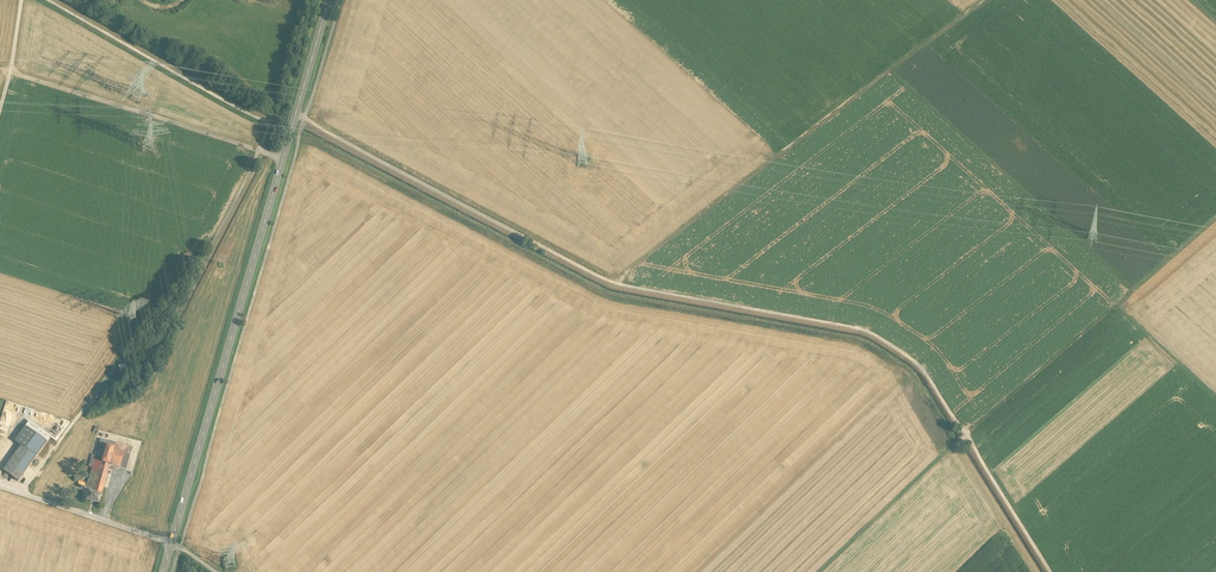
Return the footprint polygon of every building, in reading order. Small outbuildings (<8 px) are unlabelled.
[(141,360),(142,357),(141,355),(139,353),(136,352),(134,353),(132,355),(131,357),(132,360),(134,362),(136,363),(139,362),(141,360)] [(39,430),(29,422),(14,441),(21,446),(3,470),(18,482),(47,442),(36,434),(39,430)] [(50,438),(39,430),(36,434),(47,442),(50,438)] [(133,447),(101,438),(86,491),(89,491),(102,495),(110,464),(127,469),(133,447)] [(102,495),(89,491),(86,500),(99,503),(102,495)]
